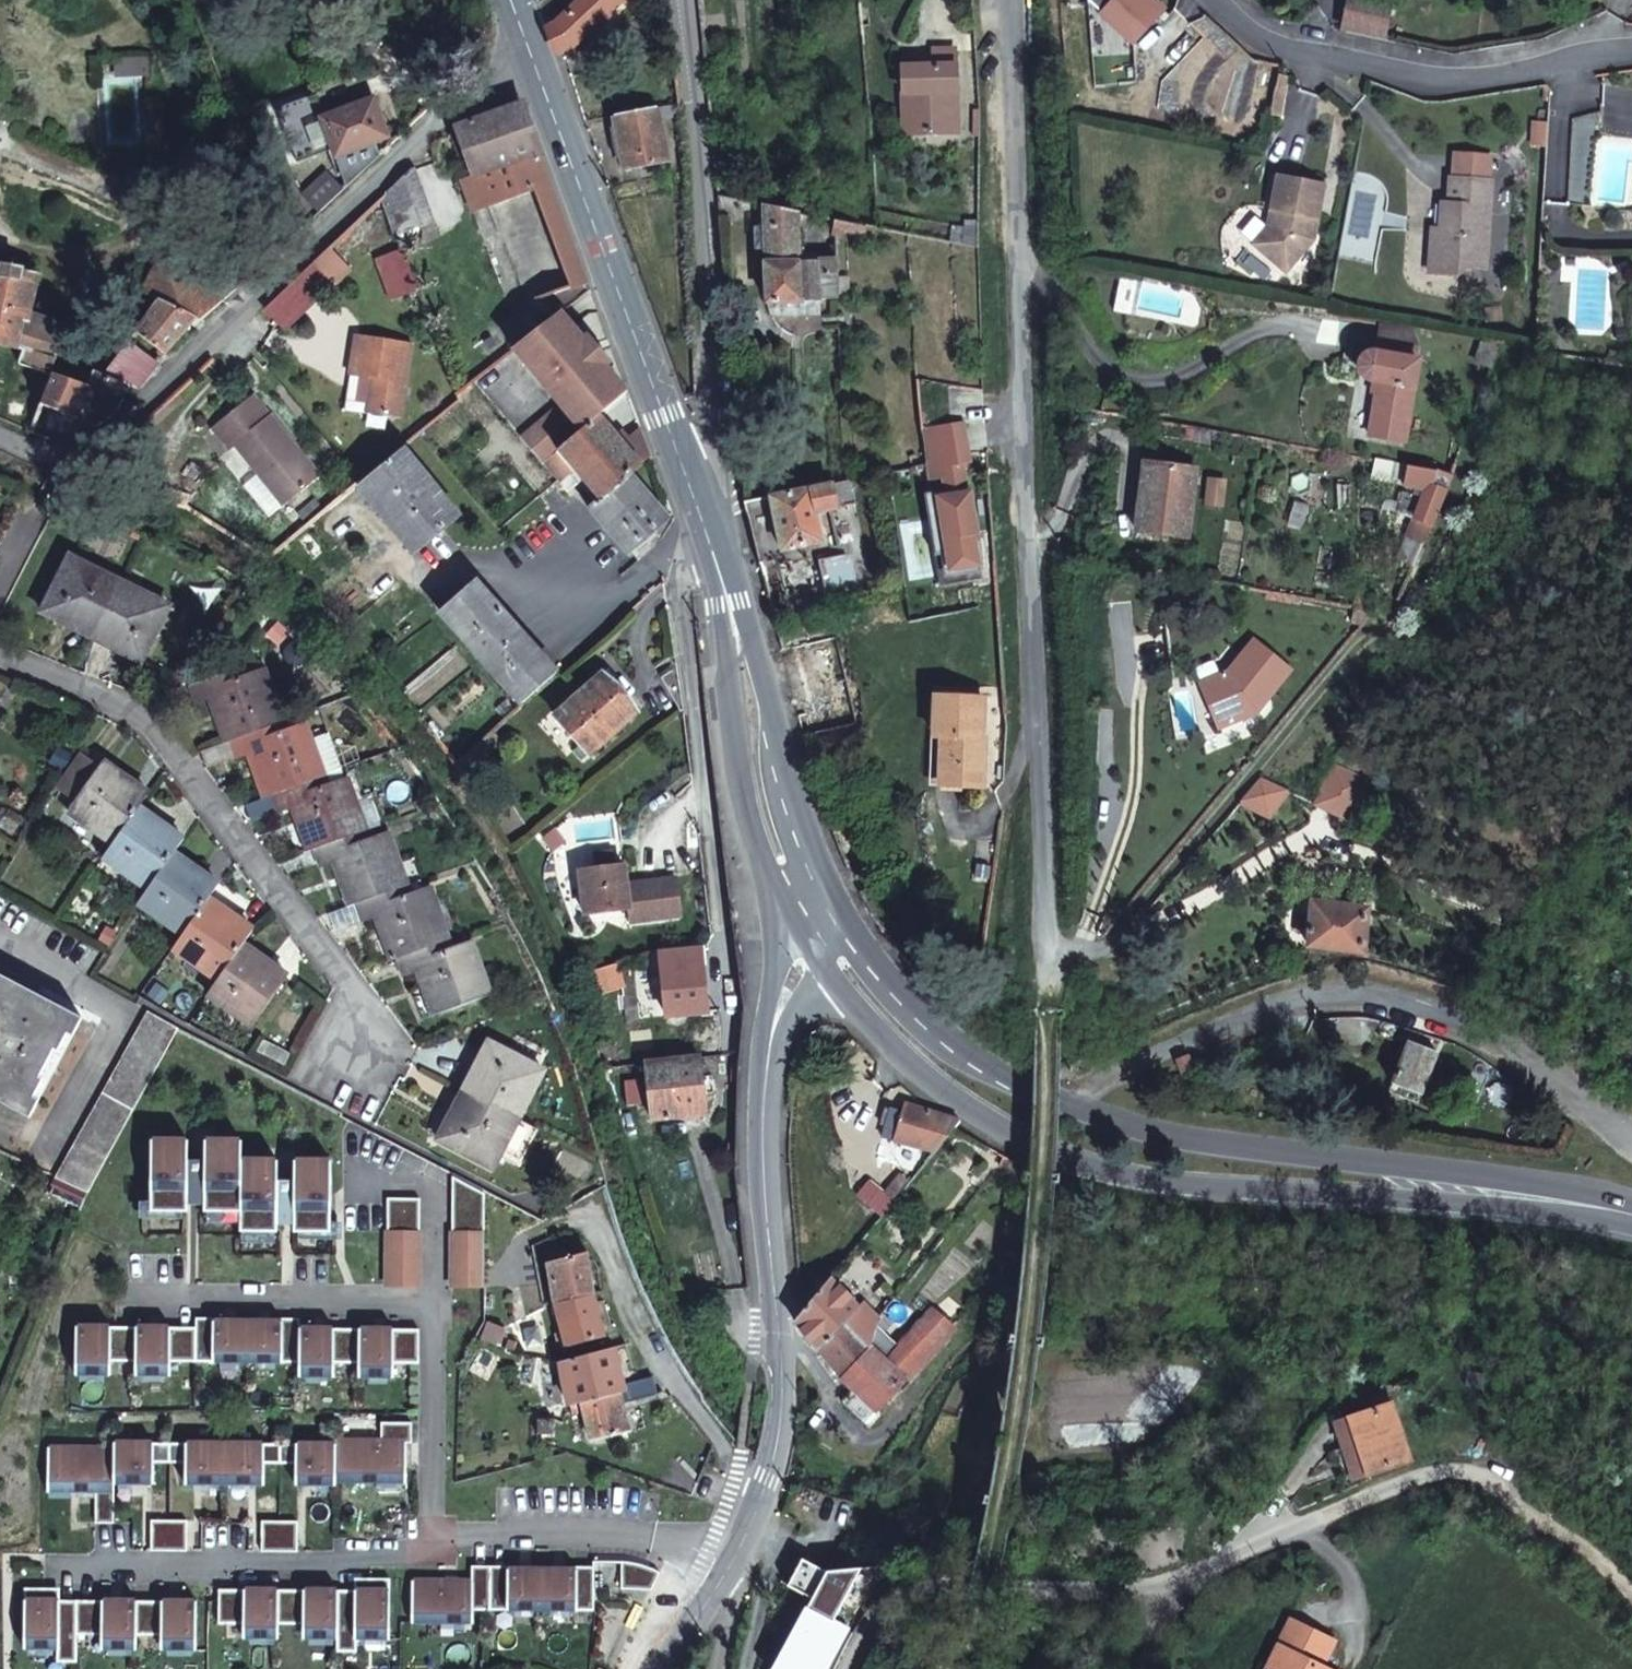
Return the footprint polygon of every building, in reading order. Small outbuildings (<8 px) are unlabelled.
[(622,0),(578,0),(550,26),(560,50),(574,44),(622,0)] [(1118,28),(1145,0),(1090,0),(1118,28)] [(1389,44),(1396,9),(1358,1),(1351,36),(1389,44)] [(155,132),(156,50),(115,49),(114,131),(155,132)] [(901,107),(909,107),(909,131),(955,131),(952,49),(934,49),(934,66),(900,68),(901,107)] [(204,85),(202,76),(191,78),(194,88),(204,85)] [(1551,87),(1540,88),(1539,103),(1551,104),(1551,92),(1551,87)] [(372,141),(390,134),(376,95),(323,114),(316,96),(314,92),(276,107),(297,159),(335,144),(339,154),(372,141)] [(460,126),(478,172),(463,177),(470,195),(484,190),(489,201),(549,178),(521,103),(460,126)] [(626,167),(668,159),(658,107),(617,114),(619,131),(613,132),(617,150),(623,149),(626,167)] [(909,131),(909,107),(901,107),(902,131),(909,131)] [(379,157),(372,141),(339,154),(343,164),(350,184),(379,157)] [(1493,160),(1462,159),(1461,183),(1491,184),(1493,160)] [(323,209),(350,184),(343,164),(310,194),(323,209)] [(414,165),(383,196),(394,227),(401,245),(416,239),(418,243),(440,235),(414,165)] [(1285,177),(1280,200),(1287,202),(1284,212),(1278,211),(1275,230),(1259,249),(1276,263),(1282,256),(1295,268),(1319,239),(1331,184),(1285,177)] [(534,184),(571,285),(587,279),(549,178),(534,184)] [(1491,184),(1461,183),(1455,182),(1453,207),(1443,206),(1442,232),(1434,231),(1432,274),(1460,278),(1468,270),(1488,272),(1494,184),(1491,184)] [(484,190),(470,195),(474,207),(489,201),(484,190)] [(336,282),(373,248),(394,227),(383,196),(316,260),(336,282)] [(1284,212),(1287,202),(1280,200),(1278,211),(1284,212)] [(818,261),(799,262),(799,254),(799,247),(797,220),(799,212),(763,204),(763,228),(764,250),(765,304),(820,302),(820,299),(838,299),(836,268),(819,269),(818,261)] [(978,218),(965,218),(965,243),(978,245),(978,218)] [(833,219),(834,236),(844,236),(843,220),(833,219)] [(401,245),(394,227),(373,248),(390,297),(417,288),(401,245)] [(755,251),(764,250),(763,228),(754,229),(755,251)] [(32,277),(35,264),(0,256),(0,271),(32,277)] [(1295,268),(1282,256),(1276,263),(1289,274),(1295,268)] [(148,291),(159,297),(203,319),(232,292),(165,259),(148,291)] [(265,308),(285,330),(336,282),(316,260),(265,308)] [(21,347),(18,358),(55,374),(88,386),(95,370),(100,356),(63,342),(67,332),(23,317),(32,277),(0,271),(0,343),(21,347)] [(159,297),(137,329),(166,352),(203,319),(159,297)] [(596,410),(600,415),(628,390),(559,314),(511,353),(537,382),(542,377),(553,388),(548,393),(560,407),(522,441),(538,459),(596,410)] [(1421,359),(1426,331),(1386,324),(1381,352),(1421,359)] [(401,415),(410,342),(355,334),(346,410),(401,415)] [(157,359),(131,337),(105,375),(123,383),(131,386),(157,359)] [(1485,342),(1478,361),(1494,367),(1503,343),(1485,342)] [(1406,443),(1421,359),(1381,352),(1376,351),(1375,351),(1373,352),(1372,352),(1371,352),(1370,352),(1369,353),(1365,357),(1364,358),(1364,359),(1363,360),(1362,362),(1362,364),(1362,368),(1363,371),(1364,373),(1366,376),(1370,379),(1373,380),(1375,380),(1381,381),(1383,381),(1373,437),(1406,443)] [(85,397),(99,403),(112,408),(123,383),(105,375),(95,370),(88,386),(55,374),(43,403),(77,416),(85,397)] [(553,388),(542,377),(537,382),(548,393),(553,388)] [(455,397),(451,385),(443,393),(454,404),(458,401),(455,397)] [(986,414),(984,391),(968,389),(971,416),(986,414)] [(321,474),(254,396),(214,431),(232,451),(237,446),(287,503),(321,474)] [(77,416),(92,422),(99,403),(85,397),(77,416)] [(558,450),(600,415),(596,410),(538,459),(543,463),(558,450)] [(558,450),(575,471),(600,501),(632,474),(653,456),(643,430),(626,445),(600,415),(558,450)] [(923,430),(925,452),(926,461),(937,460),(941,484),(930,486),(921,488),(928,533),(934,570),(947,568),(950,584),(966,581),(967,587),(983,585),(961,457),(970,455),(964,423),(923,430)] [(1195,443),(1211,446),(1214,431),(1197,428),(1195,443)] [(361,483),(355,487),(415,555),(459,518),(401,449),(361,483)] [(543,463),(561,483),(575,471),(558,450),(543,463)] [(926,461),(925,452),(907,456),(907,465),(926,461)] [(937,460),(926,461),(930,486),(941,484),(937,460)] [(1146,464),(1141,499),(1147,499),(1152,465),(1146,464)] [(1196,470),(1152,465),(1147,499),(1141,499),(1136,531),(1188,538),(1196,470)] [(1409,465),(1405,485),(1429,490),(1417,519),(1434,524),(1455,473),(1409,465)] [(600,501),(590,508),(627,551),(667,515),(632,474),(600,501)] [(816,508),(829,505),(854,499),(850,478),(771,495),(783,547),(823,538),(816,508)] [(759,561),(784,555),(783,547),(771,495),(745,501),(759,561)] [(1415,565),(1425,543),(1408,535),(1399,558),(1415,565)] [(71,552),(43,605),(94,631),(121,577),(71,552)] [(947,568),(934,570),(938,592),(967,587),(966,581),(950,584),(947,568)] [(144,657),(172,603),(121,577),(94,631),(144,657)] [(559,674),(479,584),(444,614),(524,705),(559,674)] [(1200,685),(1220,730),(1256,716),(1252,706),(1267,697),(1287,673),(1250,644),(1229,673),(1200,685)] [(237,741),(287,723),(268,671),(248,678),(245,669),(196,686),(202,704),(215,700),(220,715),(227,713),(237,741)] [(638,711),(604,672),(557,714),(591,753),(638,711)] [(935,728),(945,730),(939,781),(983,786),(990,736),(982,735),(986,697),(939,692),(935,728)] [(237,741),(244,758),(246,757),(256,754),(273,797),(279,795),(329,777),(330,777),(310,725),(290,732),(287,723),(237,741)] [(209,771),(244,758),(237,741),(203,753),(209,771)] [(1342,794),(1357,768),(1335,756),(1320,782),(1342,794)] [(70,808),(95,774),(76,763),(52,796),(70,808)] [(1267,811),(1288,780),(1262,766),(1241,797),(1267,811)] [(128,790),(99,769),(95,774),(70,808),(67,813),(112,846),(133,817),(148,797),(132,785),(128,790)] [(303,825),(309,823),(319,849),(369,831),(351,781),(333,787),(329,777),(279,795),(286,813),(298,809),(303,825)] [(167,833),(163,839),(133,817),(112,846),(102,861),(147,894),(169,864),(183,845),(167,833)] [(369,831),(319,849),(325,867),(338,862),(345,880),(352,876),(362,902),(410,885),(393,833),(373,840),(369,831)] [(147,894),(136,909),(179,940),(201,910),(215,890),(200,879),(196,884),(169,864),(147,894)] [(682,879),(647,883),(648,892),(632,894),(630,885),(627,864),(581,870),(587,915),(635,910),(636,922),(686,915),(682,879)] [(632,894),(648,892),(647,883),(630,885),(632,894)] [(433,888),(414,894),(410,885),(362,902),(368,921),(382,916),(386,932),(393,930),(404,958),(452,940),(433,888)] [(1312,899),(1306,940),(1356,947),(1362,906),(1312,899)] [(346,928),(368,921),(362,902),(340,910),(346,928)] [(236,956),(250,936),(234,924),(230,931),(201,910),(179,940),(169,954),(215,987),(236,956)] [(475,944),(456,949),(452,940),(404,958),(410,974),(422,971),(427,987),(435,984),(444,1012),(494,996),(475,944)] [(709,1010),(705,946),(663,949),(668,1013),(709,1010)] [(268,971),(264,976),(236,956),(215,987),(205,1001),(248,1032),(284,982),(268,971)] [(597,970),(600,979),(618,975),(615,964),(597,970)] [(595,1001),(623,991),(618,975),(600,979),(597,970),(587,973),(595,1001)] [(83,1021),(0,978),(0,1105),(31,1121),(83,1021)] [(1370,1023),(1393,1031),(1398,1019),(1371,1014),(1370,1023)] [(136,1044),(59,1182),(90,1197),(180,1031),(152,1017),(136,1044)] [(1413,1035),(1397,1080),(1418,1087),(1435,1044),(1413,1035)] [(467,1089),(520,1118),(547,1069),(493,1040),(467,1089)] [(654,1117),(708,1112),(701,1055),(647,1062),(654,1117)] [(520,1118),(467,1089),(440,1137),(494,1166),(520,1118)] [(950,1112),(920,1105),(908,1100),(904,1111),(892,1108),(885,1134),(936,1149),(954,1127),(963,1115),(950,1112)] [(192,1137),(157,1138),(158,1207),(193,1208),(195,1200),(212,1199),(212,1208),(247,1208),(246,1225),(282,1226),(285,1218),(300,1220),(302,1225),(335,1226),(336,1160),(301,1161),(298,1177),(282,1175),(281,1158),(248,1157),(247,1138),(215,1138),(210,1156),(194,1155),(192,1137)] [(486,1193),(456,1177),(454,1282),(485,1283),(486,1193)] [(884,1212),(897,1196),(873,1177),(860,1192),(884,1212)] [(423,1197),(392,1196),(394,1282),(422,1282),(423,1197)] [(590,1251),(552,1263),(557,1302),(597,1294),(591,1265),(590,1251)] [(793,1317),(801,1324),(818,1345),(842,1316),(865,1337),(876,1320),(830,1275),(802,1307),(793,1317)] [(890,1302),(893,1297),(888,1291),(884,1296),(890,1302)] [(568,1346),(605,1338),(598,1303),(597,1294),(557,1302),(568,1346)] [(907,1377),(955,1325),(934,1305),(899,1343),(886,1357),(907,1377)] [(202,1324),(82,1324),(80,1370),(122,1368),(123,1356),(141,1357),(141,1369),(182,1370),(182,1356),(304,1358),(304,1372),(346,1371),(347,1359),(364,1359),(364,1373),(405,1373),(406,1360),(424,1361),(421,1327),(303,1325),(304,1316),(285,1316),(287,1319),(218,1318),(218,1315),(202,1315),(202,1324)] [(865,1337),(842,1316),(818,1345),(841,1373),(865,1337)] [(504,1342),(509,1326),(491,1320),(486,1335),(504,1342)] [(865,1337),(841,1373),(855,1386),(864,1394),(850,1409),(868,1426),(883,1411),(879,1407),(907,1377),(886,1357),(899,1343),(876,1320),(865,1337)] [(518,1339),(513,1337),(510,1344),(516,1346),(518,1339)] [(607,1350),(562,1362),(569,1406),(572,1406),(629,1391),(627,1385),(617,1348),(607,1350)] [(1384,1373),(1344,1384),(1344,1386),(1361,1440),(1362,1442),(1404,1430),(1384,1373)] [(629,1391),(572,1406),(573,1412),(584,1409),(593,1443),(631,1433),(624,1404),(658,1395),(653,1379),(643,1380),(627,1385),(629,1391)] [(842,1402),(850,1409),(864,1394),(855,1386),(842,1402)] [(1361,1440),(1344,1386),(1333,1390),(1350,1444),(1361,1440)] [(120,1443),(51,1443),(51,1485),(99,1485),(98,1517),(116,1517),(117,1477),(157,1477),(158,1457),(190,1459),(190,1478),(268,1479),(268,1459),(302,1460),(302,1478),(409,1480),(410,1440),(414,1440),(415,1420),(386,1420),(384,1438),(339,1439),(339,1441),(119,1439),(120,1443)] [(555,1436),(554,1422),(539,1421),(539,1435),(555,1436)] [(190,1516),(154,1515),(154,1545),(189,1545),(190,1516)] [(299,1518),(265,1517),(264,1547),(299,1546),(299,1518)] [(628,1551),(629,1575),(657,1576),(662,1559),(651,1555),(639,1551),(628,1551)] [(807,1597),(802,1607),(830,1621),(856,1569),(824,1573),(796,1558),(784,1585),(807,1597)] [(475,1580),(415,1579),(415,1619),(475,1620),(476,1607),(596,1608),(596,1566),(580,1566),(580,1569),(512,1569),(511,1564),(474,1565),(475,1580)] [(358,1588),(220,1586),(219,1617),(237,1619),(236,1633),(280,1633),(280,1620),(297,1620),(299,1633),(340,1636),(341,1645),(358,1646),(357,1636),(391,1636),(392,1577),(358,1577),(358,1588)] [(61,1585),(29,1584),(28,1642),(60,1643),(60,1655),(77,1655),(79,1629),(95,1629),(95,1642),(137,1643),(138,1630),(155,1630),(155,1644),(198,1644),(198,1598),(60,1595),(61,1585)] [(799,1628),(777,1668),(824,1668),(844,1629),(830,1621),(802,1607),(793,1625),(799,1628)] [(1275,1667),(1278,1668),(1334,1668),(1329,1666),(1342,1643),(1299,1621),(1275,1667)]
